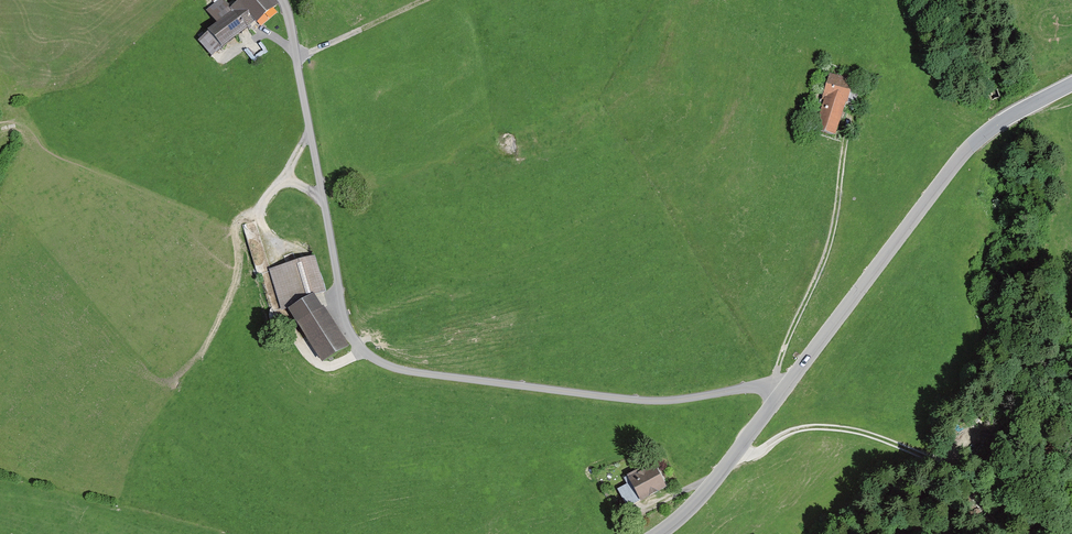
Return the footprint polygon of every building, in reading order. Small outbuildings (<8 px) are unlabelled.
[(237,3),(252,20),(255,18),(274,3),(271,0),(240,0),(237,3)] [(210,56),(249,23),(252,20),(237,3),(231,9),(229,10),(231,12),(222,19),(222,20),(207,32),(207,33),(197,41),(210,56)] [(819,99),(823,100),(841,107),(842,103),(849,83),(851,75),(830,67),(828,75),(819,99)] [(858,86),(849,83),(842,103),(851,105),(858,86)] [(841,107),(823,100),(814,130),(832,135),(841,107)] [(273,261),(257,215),(244,219),(259,265),(273,261)] [(288,306),(293,314),(322,360),(343,346),(311,296),(311,294),(321,291),(311,257),(269,270),(271,277),(280,308),(288,306)] [(617,489),(626,506),(663,487),(652,466),(640,473),(638,469),(626,475),(629,482),(617,489)]
